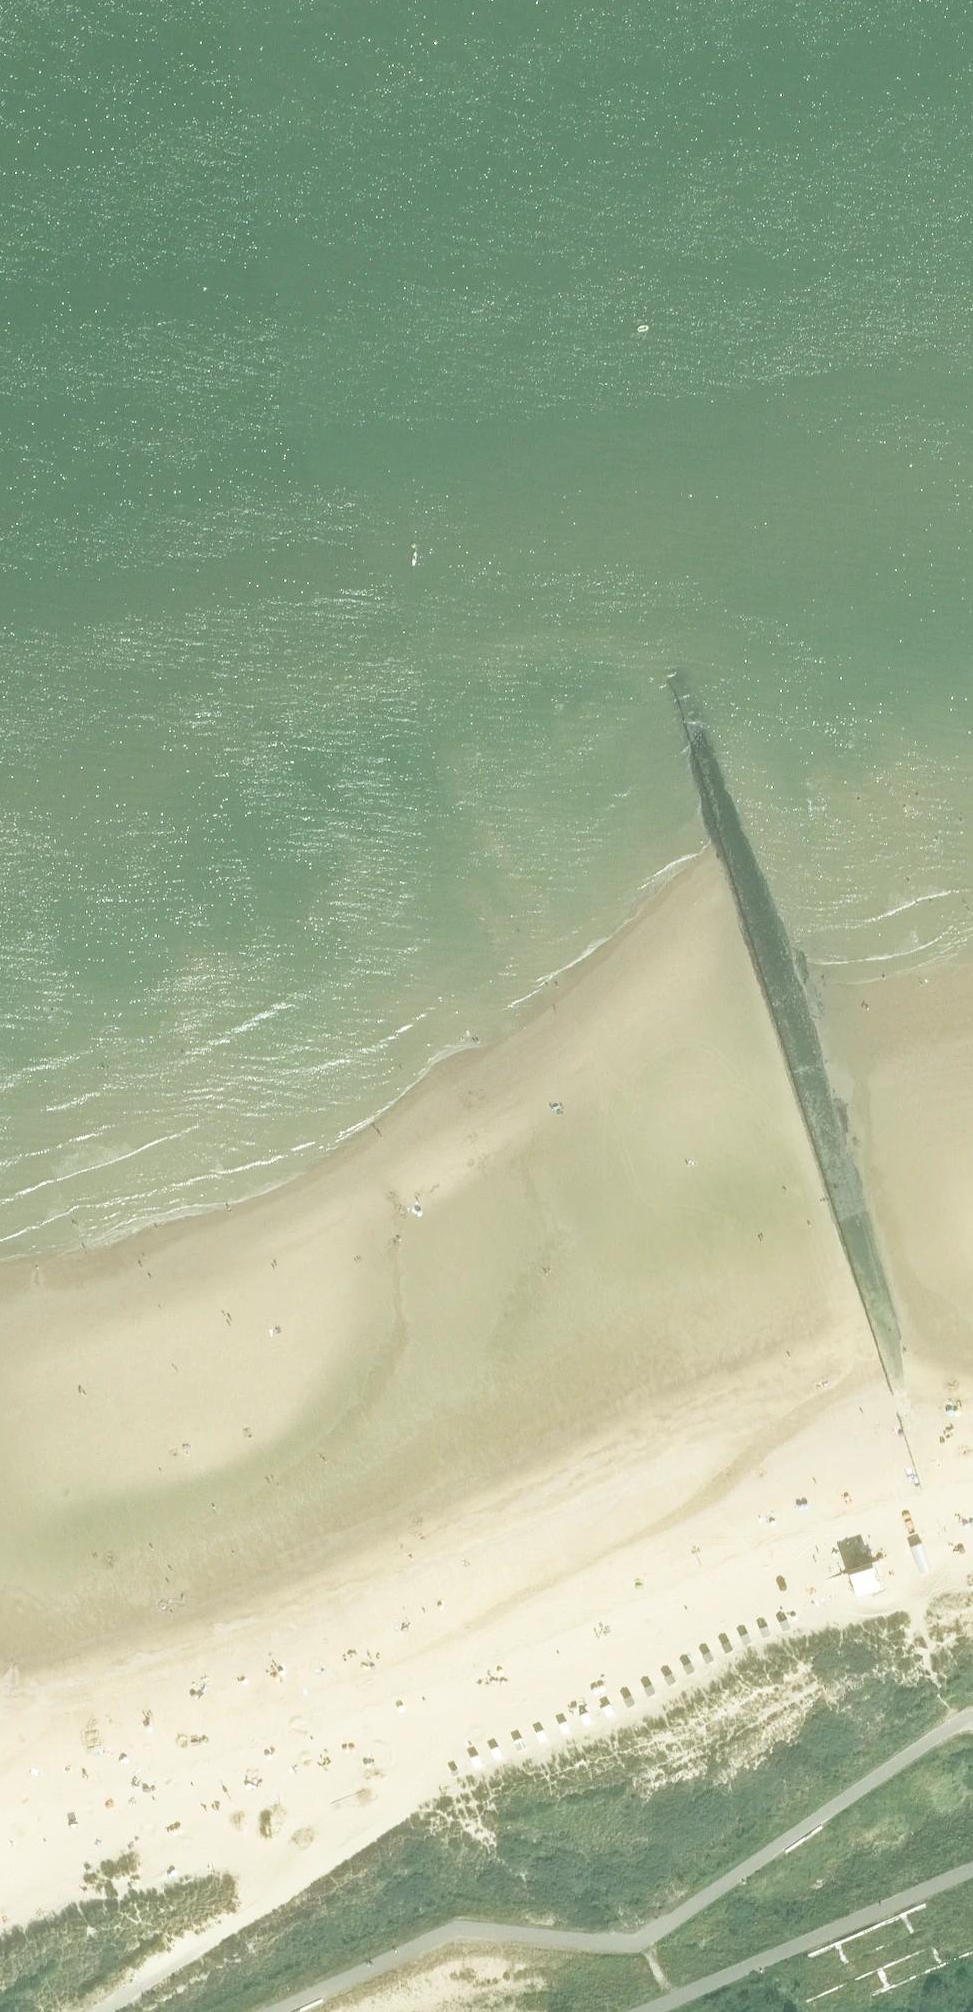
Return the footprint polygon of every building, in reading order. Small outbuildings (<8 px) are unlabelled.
[(874,1560),(851,1568),(859,1595),(871,1591),(871,1589),(882,1586),(874,1560)]
